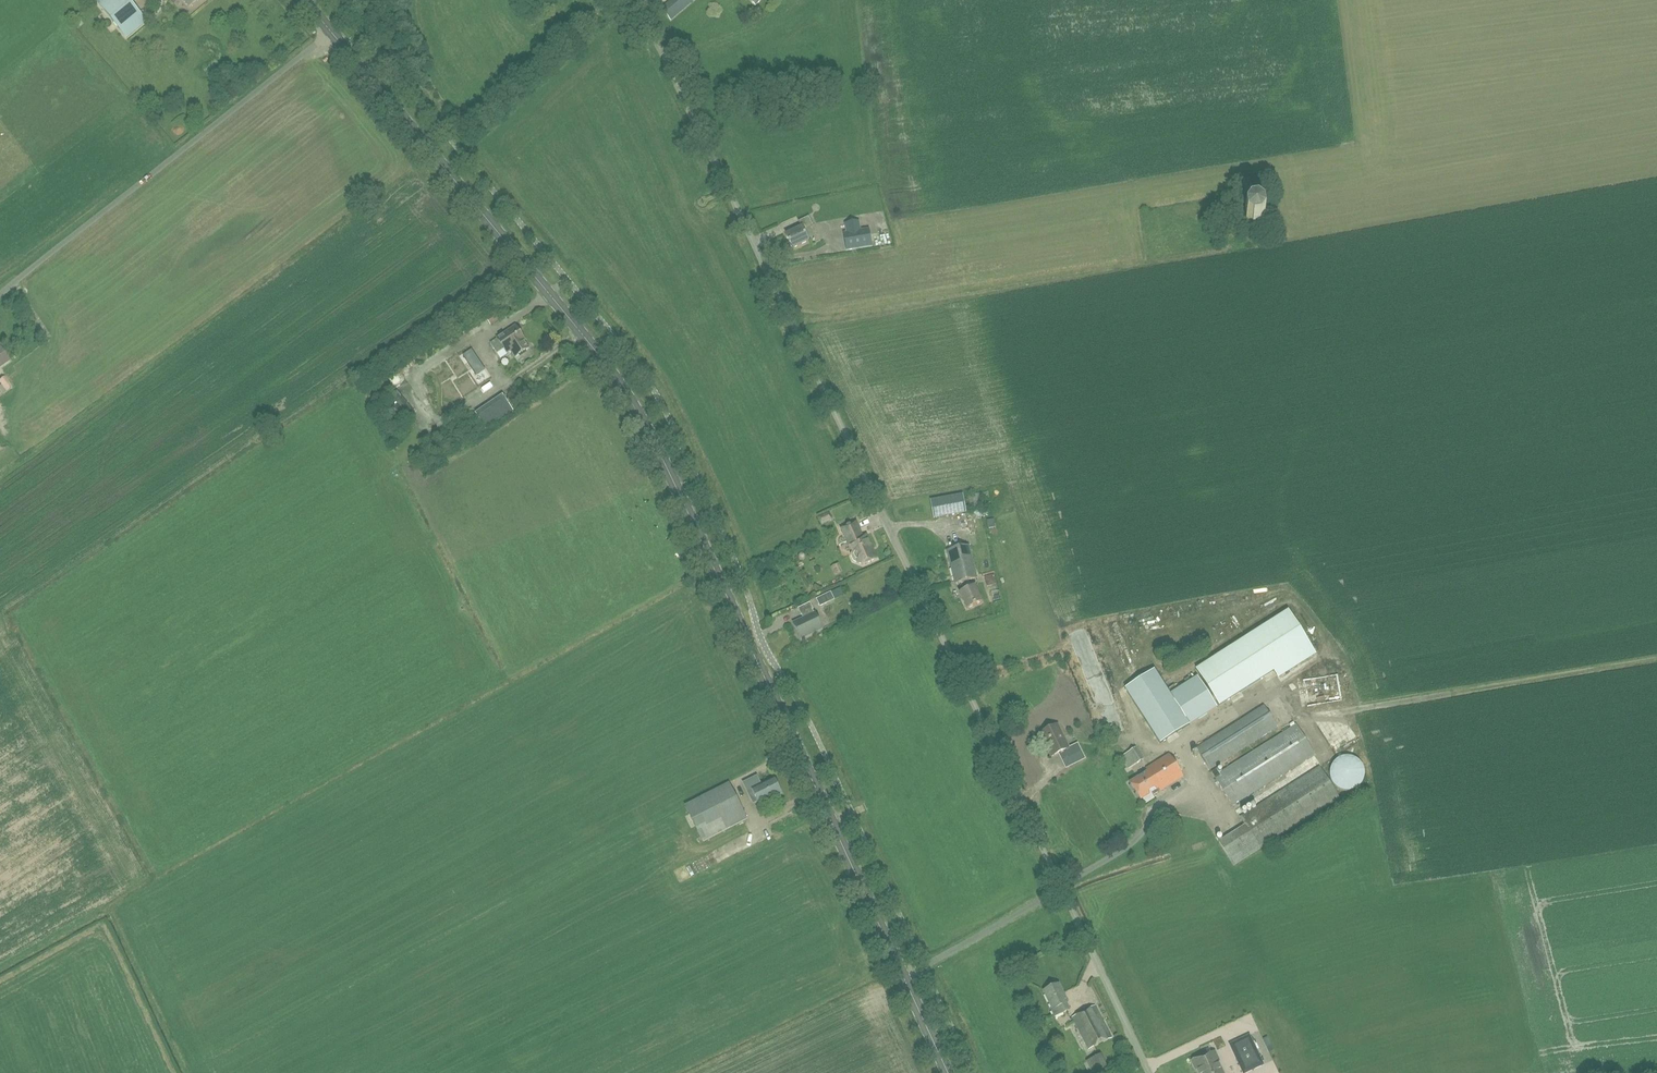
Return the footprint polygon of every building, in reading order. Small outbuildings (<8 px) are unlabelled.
[(147,20),(132,3),(136,0),(98,0),(97,1),(127,37),(147,20)] [(694,0),(671,0),(661,9),(671,21),(694,0)] [(808,201),(798,206),(801,212),(811,207),(808,201)] [(813,208),(819,219),(832,212),(825,201),(813,208)] [(1261,212),(1257,208),(1257,206),(1249,207),(1249,210),(1246,214),(1244,214),(1245,222),(1247,222),(1252,225),(1252,227),(1260,226),(1259,224),(1263,219),(1265,219),(1263,211),(1261,212)] [(792,249),(809,241),(804,232),(813,227),(808,217),(799,221),(802,227),(786,235),(792,249)] [(859,221),(845,224),(846,233),(844,233),(846,250),(872,246),(869,229),(860,230),(859,221)] [(812,231),(815,239),(826,234),(823,227),(812,231)] [(515,358),(529,348),(524,342),(525,341),(515,326),(497,338),(497,339),(490,344),(497,354),(504,349),(507,354),(511,351),(515,358)] [(10,361),(5,354),(0,347),(0,368),(10,361)] [(821,525),(833,520),(829,511),(817,516),(821,525)] [(862,536),(855,522),(841,528),(851,551),(852,551),(850,555),(853,562),(863,565),(876,559),(866,535),(862,536)] [(955,583),(959,582),(967,580),(977,578),(969,545),(947,550),(955,583)] [(992,586),(1002,583),(999,574),(990,577),(992,586)] [(967,580),(959,582),(963,592),(960,593),(967,609),(982,601),(974,586),(971,588),(967,580)] [(820,606),(834,600),(830,593),(817,599),(820,606)] [(814,613),(812,610),(813,609),(810,603),(797,609),(801,615),(802,615),(803,618),(793,623),(801,639),(822,628),(814,612),(814,613)] [(1219,705),(1311,647),(1288,610),(1196,668),(1219,705)] [(1216,706),(1197,677),(1170,692),(1153,668),(1125,687),(1159,740),(1216,706)] [(1210,770),(1277,727),(1264,706),(1196,748),(1210,770)] [(1069,747),(1057,725),(1040,733),(1051,757),(1062,751),(1066,759),(1082,751),(1078,743),(1069,747)] [(1232,805),(1314,754),(1296,725),(1220,775),(1217,768),(1211,772),(1215,778),(1232,805)] [(1136,764),(1144,759),(1136,747),(1128,752),(1136,764)] [(1160,791),(1183,777),(1169,755),(1146,769),(1147,772),(1129,783),(1140,800),(1152,793),(1154,795),(1160,791)] [(1350,755),(1344,755),(1339,757),(1334,760),(1331,764),(1329,770),(1329,776),(1331,781),(1334,785),(1339,789),(1344,790),(1350,790),(1355,789),(1360,785),(1363,781),(1365,775),(1365,770),(1363,764),(1360,760),(1355,757),(1350,755)] [(1234,865),(1260,849),(1339,799),(1319,767),(1240,817),(1245,826),(1219,843),(1234,865)] [(750,797),(754,795),(759,805),(782,794),(774,779),(761,785),(757,777),(744,783),(750,797)] [(740,806),(729,784),(685,806),(703,841),(747,819),(740,806)] [(1054,1018),(1062,1014),(1061,1013),(1069,1010),(1066,1003),(1068,1002),(1059,984),(1043,991),(1052,1009),(1050,1010),(1054,1018)] [(1089,1050),(1112,1038),(1095,1005),(1072,1017),(1089,1050)] [(1229,1044),(1236,1059),(1243,1072),(1245,1072),(1263,1065),(1249,1035),(1237,1041),(1229,1044)] [(1214,1052),(1204,1056),(1203,1055),(1192,1060),(1196,1069),(1197,1068),(1199,1072),(1222,1072),(1216,1060),(1218,1060),(1214,1052)] [(1101,1053),(1086,1061),(1092,1072),(1111,1072),(1101,1053)]
